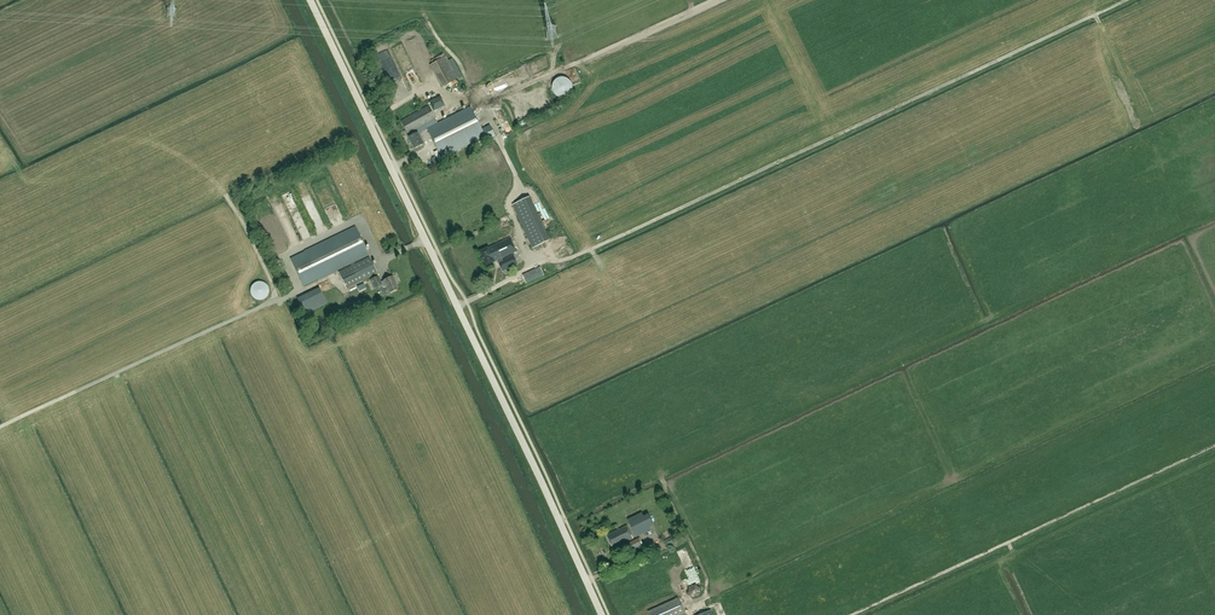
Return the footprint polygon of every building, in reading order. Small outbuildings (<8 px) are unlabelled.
[(460,76),(452,59),(447,61),(446,59),(430,65),(440,89),(457,81),(455,78),(460,76)] [(413,76),(407,79),(410,85),(416,83),(413,76)] [(572,88),(572,87),(572,86),(572,85),(572,84),(571,83),(571,82),(570,81),(569,80),(568,79),(567,79),(566,78),(565,78),(564,78),(563,77),(562,77),(561,77),(559,78),(558,78),(557,78),(557,79),(556,79),(555,80),(554,81),(553,82),(553,83),(553,84),(552,85),(552,86),(552,87),(552,88),(552,90),(552,91),(553,92),(554,93),(554,94),(555,95),(556,96),(557,96),(558,97),(560,97),(560,98),(561,98),(563,98),(564,98),(565,97),(566,97),(567,97),(567,96),(568,96),(569,95),(570,94),(571,93),(571,92),(572,91),(572,90),(572,89),(572,88)] [(455,90),(463,93),(466,85),(457,82),(455,90)] [(445,106),(440,97),(429,101),(433,111),(445,106)] [(441,158),(485,136),(470,107),(438,123),(428,106),(401,121),(407,134),(409,133),(410,136),(408,137),(414,148),(423,144),(418,134),(427,129),(441,158)] [(283,197),(287,204),(292,201),(289,194),(283,197)] [(549,241),(529,197),(512,205),(532,249),(549,241)] [(256,213),(267,208),(264,199),(252,204),(256,213)] [(325,231),(313,206),(306,210),(318,234),(325,231)] [(346,289),(375,275),(376,277),(370,280),(374,289),(382,285),(384,283),(389,293),(398,289),(394,282),(395,281),(392,276),(383,281),(381,282),(377,274),(369,257),(354,264),(353,262),(369,254),(355,227),(290,259),(303,286),(350,263),(351,265),(338,272),(346,289)] [(499,259),(517,251),(510,238),(488,248),(488,247),(480,251),(487,266),(495,262),(495,261),(497,260),(502,271),(517,264),(513,255),(500,261),(499,259)] [(526,283),(544,275),(540,268),(523,276),(526,283)] [(250,289),(249,290),(249,291),(249,292),(249,293),(250,294),(250,295),(251,296),(251,297),(252,298),(253,298),(253,299),(254,299),(255,300),(256,300),(257,300),(258,301),(259,301),(260,301),(261,300),(262,300),(263,299),(264,299),(265,298),(266,297),(267,296),(267,295),(268,294),(268,293),(268,292),(268,291),(268,290),(268,289),(268,288),(267,287),(267,286),(266,285),(265,284),(264,284),(264,283),(263,283),(262,282),(261,282),(260,282),(259,282),(258,282),(257,282),(256,282),(255,282),(254,283),(253,283),(253,284),(252,284),(251,285),(251,286),(250,287),(250,288),(250,289)] [(327,304),(319,288),(297,298),(305,314),(327,304)] [(654,525),(649,515),(644,517),(642,513),(627,520),(636,537),(650,530),(649,528),(654,525)] [(633,538),(627,526),(607,535),(613,548),(633,538)] [(676,543),(674,540),(672,537),(664,541),(667,547),(667,548),(676,543)] [(644,547),(639,538),(622,546),(626,555),(644,547)] [(687,590),(691,600),(702,595),(697,585),(687,590)] [(685,613),(678,598),(648,611),(650,614),(681,614),(685,613)]
